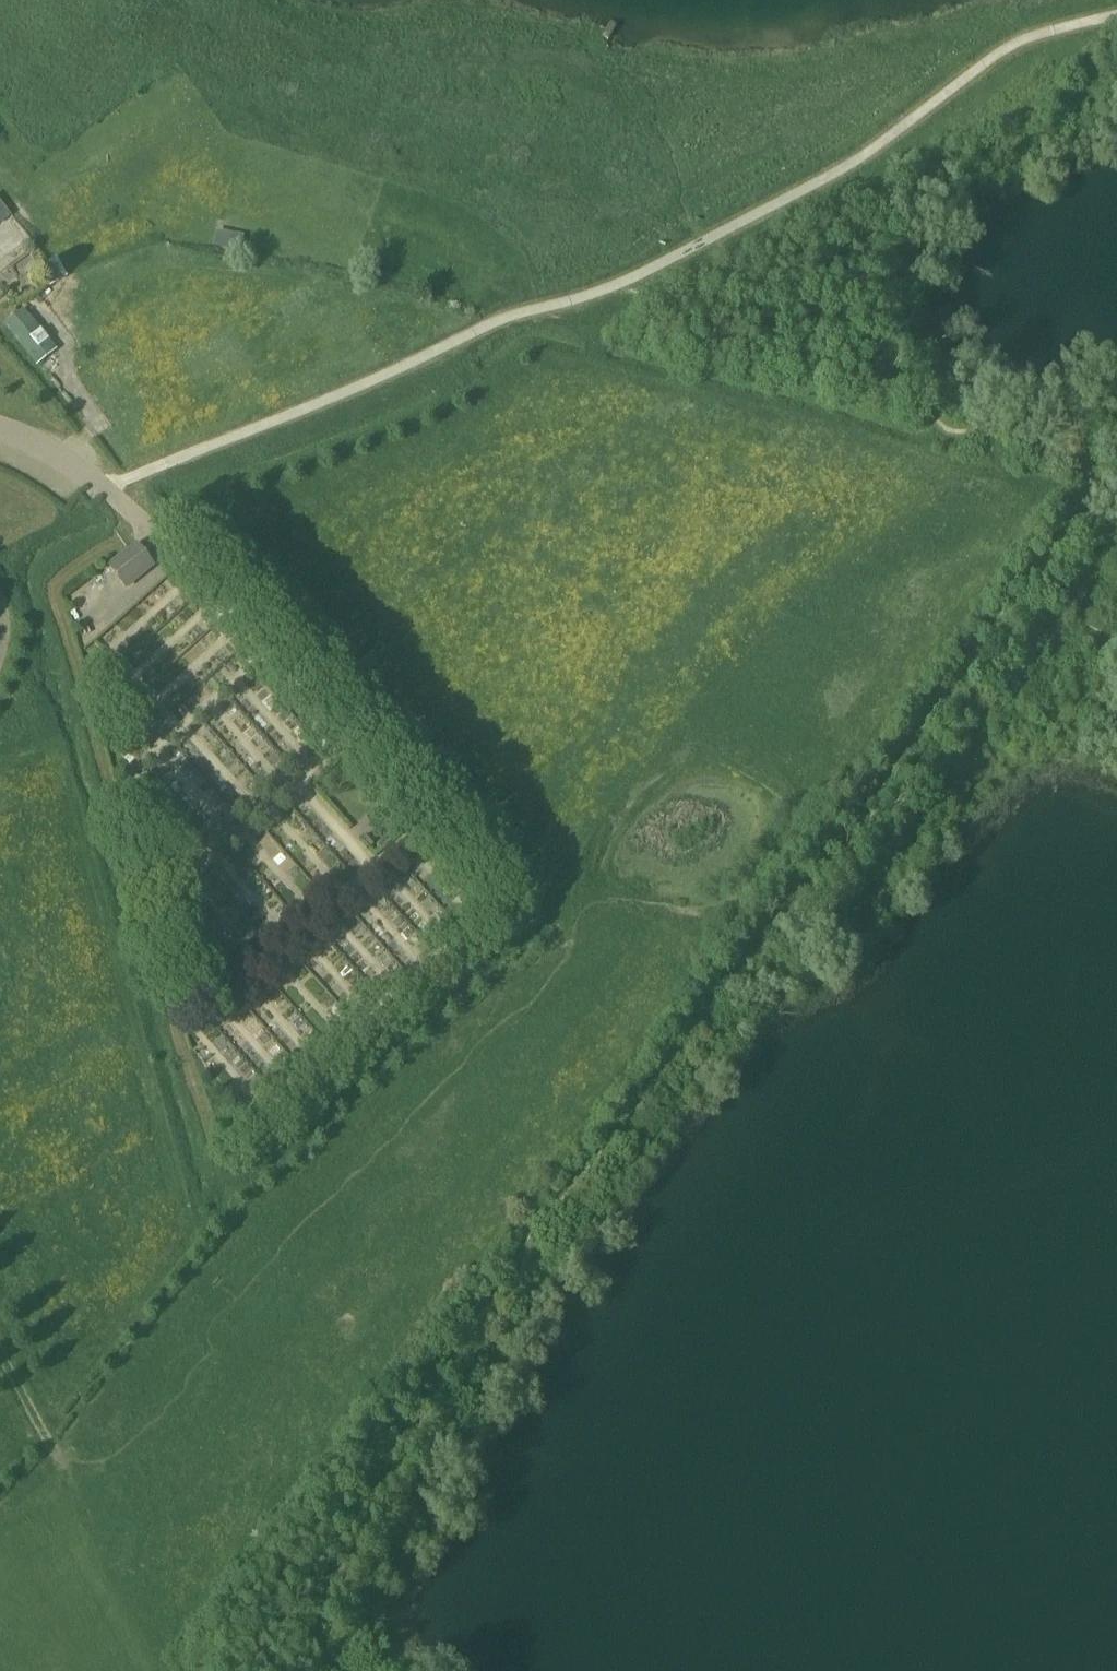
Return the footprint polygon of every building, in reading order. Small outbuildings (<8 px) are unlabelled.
[(12,215),(0,199),(0,224),(12,215)] [(50,286),(64,278),(55,262),(49,265),(41,271),(50,286)] [(37,366),(57,350),(24,308),(4,324),(37,366)] [(127,586),(154,565),(140,547),(138,544),(110,566),(127,586)]
